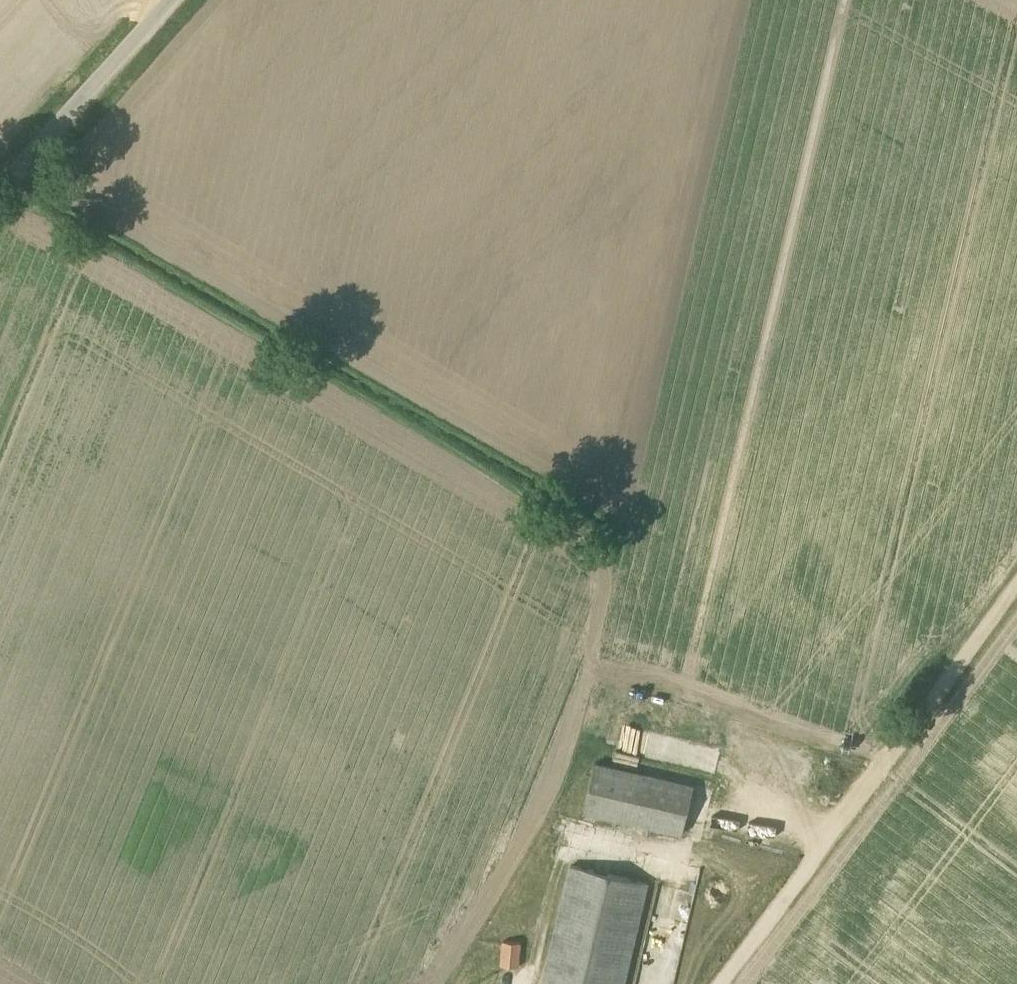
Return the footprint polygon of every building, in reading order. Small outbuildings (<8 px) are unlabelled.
[(565,630),(469,894),(552,924),(550,928),(664,969),(763,697),(649,656),(648,660),(565,630)] [(501,940),(499,964),(519,964),(521,942),(501,940)]
